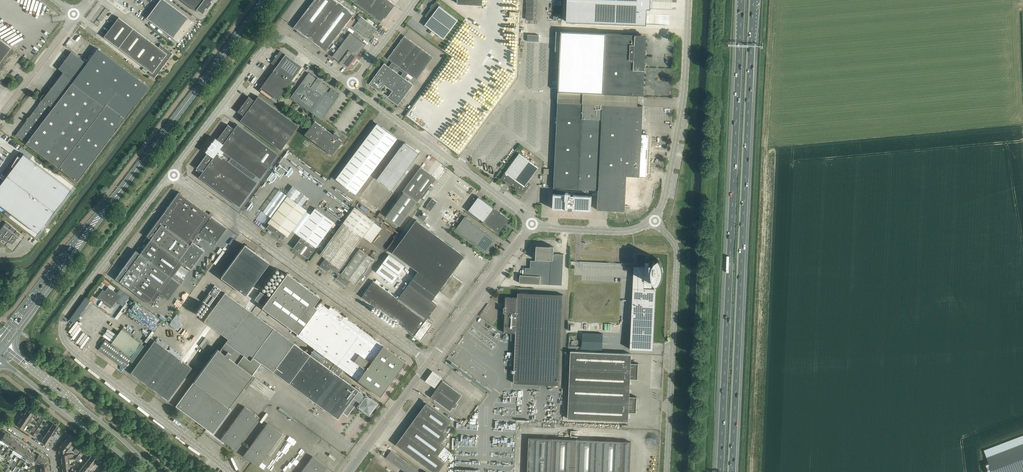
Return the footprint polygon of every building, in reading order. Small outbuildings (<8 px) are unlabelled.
[(150,21),(178,42),(188,29),(189,30),(190,28),(189,27),(193,22),(165,0),(160,0),(146,18),(150,21)] [(195,11),(196,9),(202,14),(205,10),(204,9),(206,8),(207,9),(212,2),(210,1),(211,0),(181,0),(195,11)] [(294,27),(326,51),(355,13),(337,0),(314,0),(294,27)] [(381,22),(384,17),(385,18),(395,5),(391,2),(391,3),(387,0),(352,0),(381,22)] [(526,19),(537,20),(538,0),(527,0),(526,19)] [(572,21),(647,25),(648,0),(573,0),(572,21)] [(429,19),(425,25),(443,39),(458,20),(440,6),(441,4),(437,2),(435,2),(433,4),(430,7),(431,8),(426,15),(429,19)] [(360,16),(353,27),(366,36),(370,39),(377,29),(373,26),(360,16)] [(104,36),(150,71),(149,73),(154,77),(172,54),(163,47),(161,45),(159,47),(118,17),(104,36)] [(561,30),(559,63),(643,67),(644,36),(640,36),(641,35),(631,34),(606,33),(606,32),(561,30)] [(350,32),(333,56),(348,67),(366,44),(350,32)] [(397,45),(388,58),(393,62),(408,73),(413,77),(417,80),(433,57),(404,36),(400,42),(401,44),(399,46),(397,45)] [(12,69),(11,68),(14,64),(14,65),(22,55),(0,39),(0,84),(12,69)] [(15,135),(77,181),(148,86),(98,48),(87,63),(71,51),(58,68),(63,72),(45,95),(44,94),(40,99),(42,100),(39,104),(15,135)] [(280,50),(271,63),(276,67),(273,70),(290,82),(299,70),(302,66),(280,50)] [(408,73),(393,62),(392,63),(389,67),(384,63),(369,84),(370,84),(380,91),(385,85),(393,91),(388,97),(398,104),(398,105),(401,102),(403,103),(404,102),(402,100),(413,85),(405,78),(406,76),(408,73)] [(558,91),(558,96),(577,97),(596,98),(638,100),(638,95),(643,95),(645,70),(644,70),(644,67),(643,67),(559,63),(558,91)] [(273,70),(261,87),(277,99),(290,82),(273,70)] [(308,72),(290,97),(313,114),(331,89),(328,92),(327,91),(329,87),(308,72)] [(311,126),(304,134),(332,155),(339,145),(342,141),(338,138),(339,136),(334,132),(333,134),(315,121),(318,117),(321,119),(339,95),(331,89),(313,114),(316,115),(314,118),(309,125),(311,126)] [(249,97),(239,112),(243,116),(240,120),(280,150),(298,126),(258,96),(255,101),(249,97)] [(554,187),(553,188),(573,189),(577,97),(558,96),(558,102),(554,181),(554,187)] [(577,97),(573,189),(591,190),(598,190),(597,209),(598,209),(625,211),(625,208),(630,208),(630,206),(638,206),(639,182),(640,182),(640,179),(641,179),(642,179),(642,178),(643,178),(643,177),(643,176),(646,177),(647,154),(649,134),(642,134),(642,129),(643,106),(638,106),(638,100),(596,98),(577,97)] [(377,123),(336,178),(356,194),(398,138),(377,123)] [(213,144),(211,145),(254,177),(256,175),(260,178),(277,154),(237,124),(234,129),(229,125),(218,140),(215,138),(212,142),(213,144)] [(403,142),(373,183),(389,195),(420,154),(403,142)] [(208,154),(197,168),(202,172),(199,177),(239,206),(257,182),(253,179),(254,177),(211,145),(210,147),(208,146),(205,151),(208,154)] [(504,173),(501,177),(502,179),(513,188),(516,188),(522,192),(524,192),(531,183),(529,181),(539,168),(539,167),(519,153),(504,173)] [(23,156),(0,186),(0,207),(37,234),(69,192),(23,156)] [(421,166),(403,191),(404,191),(411,196),(416,200),(418,202),(436,177),(421,166)] [(403,191),(385,215),(400,226),(418,202),(416,200),(411,196),(404,191),(403,191)] [(147,236),(143,242),(145,243),(146,242),(147,243),(144,247),(181,274),(182,273),(177,270),(183,263),(191,269),(204,251),(192,242),(197,235),(209,244),(211,241),(215,244),(224,232),(227,228),(178,192),(146,236),(147,236)] [(553,194),(553,208),(563,209),(565,209),(565,208),(568,208),(572,208),(572,209),(591,210),(592,196),(571,195),(571,193),(565,192),(565,194),(553,194)] [(270,223),(267,227),(279,236),(281,238),(283,239),(286,235),(288,236),(291,232),(307,210),(288,196),(271,218),(269,222),(270,223)] [(476,200),(469,210),(495,230),(499,233),(509,219),(479,196),(476,200)] [(432,198),(427,206),(432,209),(437,202),(432,198)] [(325,258),(320,266),(327,271),(329,268),(339,275),(336,278),(347,286),(351,280),(356,284),(359,280),(375,259),(360,248),(352,259),(349,256),(374,221),(355,207),(320,254),(325,258)] [(302,237),(294,247),(309,258),(315,249),(335,222),(315,208),(299,229),(296,233),(302,237)] [(422,212),(418,217),(424,221),(428,216),(422,212)] [(465,216),(454,231),(480,251),(485,253),(484,253),(488,247),(489,247),(491,245),(490,244),(495,238),(491,235),(465,216)] [(416,219),(392,251),(418,271),(415,276),(437,293),(441,288),(443,289),(441,291),(447,295),(451,298),(463,283),(451,274),(465,255),(461,253),(416,219)] [(12,244),(20,234),(16,231),(15,233),(14,232),(16,230),(11,226),(10,229),(9,228),(11,225),(6,222),(0,230),(0,239),(1,239),(2,237),(3,238),(2,238),(7,242),(8,240),(9,240),(8,241),(12,244)] [(244,244),(221,277),(245,295),(269,262),(255,252),(256,251),(255,250),(255,251),(253,249),(252,250),(244,244)] [(520,275),(520,283),(525,283),(563,284),(563,259),(564,254),(555,254),(554,262),(553,262),(554,246),(537,245),(536,261),(531,260),(530,268),(525,268),(525,275),(520,275)] [(136,250),(115,278),(119,281),(151,305),(154,302),(156,303),(159,300),(157,298),(158,297),(162,300),(164,297),(168,300),(183,279),(179,276),(181,274),(144,247),(140,253),(136,250)] [(389,254),(376,272),(392,283),(405,266),(389,254)] [(634,266),(630,342),(652,343),(655,289),(656,289),(652,288),(652,282),(654,282),(656,282),(657,281),(658,280),(658,279),(659,278),(659,277),(660,276),(660,275),(660,273),(661,272),(661,271),(661,270),(661,269),(660,268),(660,267),(660,266),(660,265),(659,264),(659,263),(658,262),(658,261),(657,260),(657,259),(655,260),(654,260),(654,261),(653,262),(653,263),(649,263),(649,265),(645,265),(645,267),(634,266)] [(260,291),(255,299),(263,305),(262,307),(298,333),(316,307),(313,305),(319,297),(287,273),(269,297),(260,291)] [(365,293),(362,297),(420,340),(432,324),(427,320),(438,304),(432,300),(437,293),(415,276),(409,283),(398,298),(374,281),(365,293)] [(103,290),(97,298),(100,301),(101,298),(112,307),(120,296),(108,287),(105,292),(103,290)] [(225,292),(204,321),(228,339),(226,342),(223,346),(239,358),(240,359),(243,355),(250,360),(252,356),(261,363),(334,416),(338,419),(343,412),(347,415),(357,401),(360,403),(361,411),(363,412),(373,410),(374,409),(373,398),(371,397),(367,398),(366,394),(355,386),(354,387),(339,376),(344,370),(315,348),(310,355),(225,292)] [(505,307),(503,311),(505,312),(504,332),(512,333),(511,337),(516,337),(514,383),(559,385),(563,294),(518,292),(517,298),(505,297),(505,307)] [(298,333),(296,335),(315,348),(344,370),(357,380),(383,345),(348,319),(348,317),(346,316),(344,317),(330,306),(328,308),(324,305),(326,302),(322,300),(320,302),(316,307),(298,333)] [(126,302),(115,318),(118,319),(129,304),(126,302)] [(123,326),(122,328),(132,336),(133,334),(123,326)] [(122,328),(111,343),(131,357),(141,343),(132,336),(122,328)] [(577,335),(577,349),(603,350),(604,336),(577,335)] [(101,345),(98,349),(124,368),(127,364),(132,358),(105,339),(101,345)] [(134,369),(131,373),(149,386),(173,354),(154,340),(134,369)] [(383,345),(357,380),(361,382),(379,396),(405,361),(386,347),(383,345)] [(179,402),(176,406),(194,419),(239,358),(223,346),(220,350),(218,349),(179,402)] [(571,352),(570,368),(633,371),(633,363),(631,363),(631,354),(571,352)] [(173,354),(149,386),(168,400),(171,396),(192,367),(173,354)] [(240,359),(194,419),(213,433),(231,409),(228,407),(261,363),(252,356),(250,360),(243,355),(240,359)] [(570,368),(569,385),(630,387),(630,378),(633,379),(633,371),(570,368)] [(433,370),(426,380),(435,387),(442,377),(433,370)] [(440,384),(431,397),(450,411),(453,407),(455,408),(458,404),(456,403),(462,394),(441,379),(438,383),(440,384)] [(569,385),(569,401),(632,404),(632,396),(629,396),(630,387),(569,385)] [(569,401),(568,418),(623,421),(628,421),(629,412),(636,412),(636,404),(632,404),(569,401)] [(426,403),(418,413),(443,431),(444,430),(447,427),(450,421),(430,406),(426,403)] [(224,435),(221,439),(226,442),(236,450),(238,446),(259,417),(244,406),(224,435)] [(29,407),(26,411),(33,416),(36,411),(29,407)] [(26,411),(23,416),(30,420),(33,416),(26,411)] [(418,413),(411,424),(440,445),(447,435),(443,431),(418,413)] [(23,416),(20,420),(27,425),(30,420),(23,416)] [(27,425),(20,420),(17,425),(24,429),(27,425)] [(53,423),(50,427),(57,432),(60,427),(53,423)] [(267,423),(243,455),(252,462),(258,466),(282,434),(267,423)] [(396,444),(400,447),(433,471),(438,471),(445,463),(438,457),(444,448),(440,445),(411,424),(396,444)] [(50,427),(47,432),(54,436),(57,432),(50,427)] [(47,432),(44,436),(51,441),(54,436),(47,432)] [(1,439),(5,443),(10,436),(5,433),(1,439)] [(70,434),(66,438),(73,444),(76,439),(70,434)] [(5,443),(10,446),(14,439),(10,436),(5,443)] [(51,441),(44,436),(41,441),(48,446),(51,441)] [(66,438),(63,443),(68,446),(67,447),(69,448),(73,444),(66,438)] [(630,442),(621,441),(616,441),(577,439),(553,438),(529,438),(528,471),(629,471),(630,442)] [(10,446),(9,448),(13,450),(14,449),(14,448),(15,448),(18,443),(19,443),(19,442),(14,439),(10,446)] [(14,449),(18,452),(23,446),(19,443),(18,443),(15,448),(14,448),(14,449)] [(68,446),(63,443),(58,448),(59,453),(64,452),(64,450),(67,447),(68,446)] [(987,457),(993,471),(1021,471),(1022,471),(1022,444),(987,457)] [(18,452),(23,455),(27,449),(23,446),(18,452)] [(21,458),(26,461),(32,452),(27,449),(23,455),(21,458)] [(386,458),(405,471),(404,471),(418,471),(419,471),(412,466),(391,451),(386,458)] [(32,452),(26,461),(31,464),(32,462),(37,455),(32,452)] [(93,453),(89,458),(95,463),(99,459),(93,453)] [(39,464),(41,461),(44,457),(39,454),(34,461),(39,464)] [(301,471),(323,471),(327,467),(312,456),(301,471)] [(89,458),(86,462),(92,467),(95,463),(89,458)] [(86,462),(82,466),(89,471),(92,467),(86,462)]
